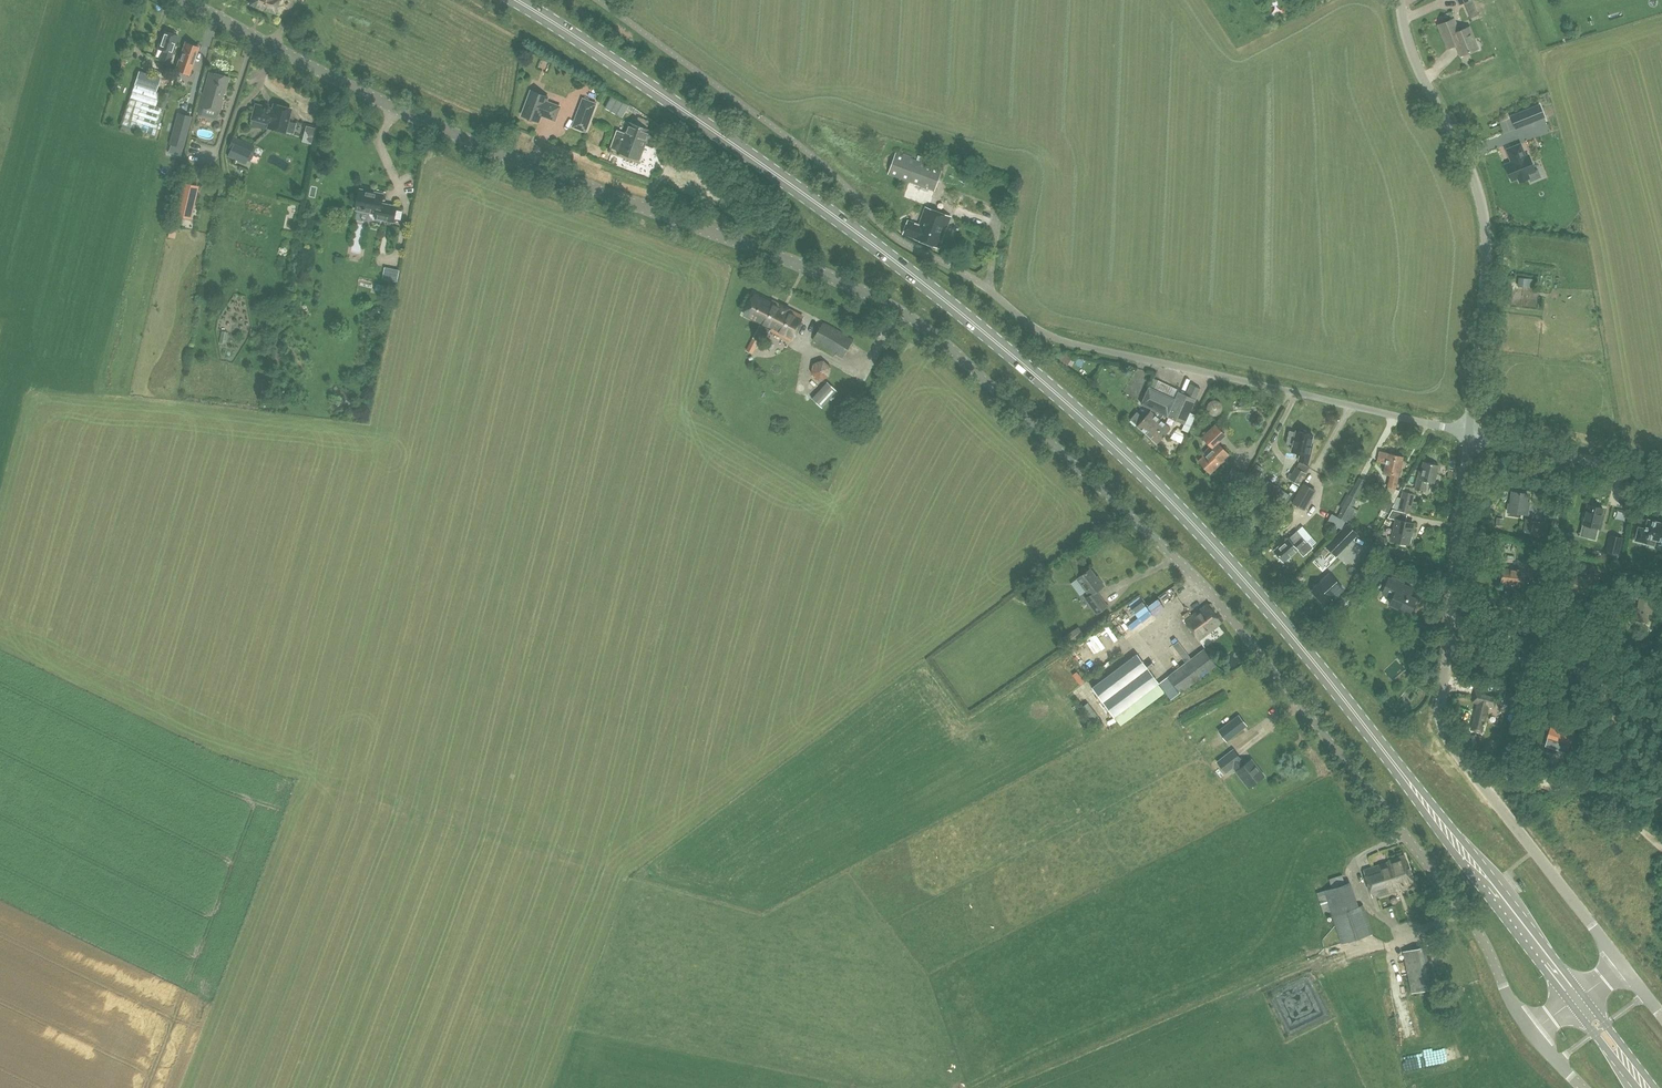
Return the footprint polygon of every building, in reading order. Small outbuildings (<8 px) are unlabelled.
[(275,12),(279,0),(251,0),(250,4),(275,12)] [(1438,24),(1445,40),(1448,48),(1457,44),(1461,55),(1478,48),(1469,26),(1458,31),(1453,18),(1438,24)] [(162,51),(159,61),(169,64),(178,36),(176,35),(177,33),(176,32),(168,29),(166,30),(165,32),(163,31),(157,49),(162,51)] [(186,43),(176,70),(189,75),(199,47),(186,43)] [(134,84),(121,125),(122,125),(131,128),(156,136),(164,109),(164,108),(156,106),(161,93),(157,91),(161,78),(139,70),(134,84)] [(221,112),(224,99),(229,78),(209,72),(204,94),(201,107),(221,112)] [(173,109),(187,110),(188,83),(174,82),(173,109)] [(597,98),(599,93),(588,89),(586,94),(597,98)] [(555,120),(560,106),(547,101),(548,97),(531,90),(522,115),(526,117),(527,118),(528,119),(528,120),(530,120),(531,121),(533,121),(534,120),(535,120),(539,121),(542,115),(555,120)] [(612,96),(606,107),(623,117),(629,105),(612,96)] [(586,131),(597,103),(583,98),(573,126),(586,131)] [(292,109),(274,104),(273,109),(256,104),(252,119),(270,123),(269,127),(286,132),(292,109)] [(1511,116),(1515,127),(1544,115),(1540,105),(1511,116)] [(180,114),(171,145),(179,147),(177,154),(180,155),(182,148),(191,117),(180,114)] [(619,151),(640,159),(646,142),(653,144),(656,138),(648,135),(650,130),(646,128),(648,122),(638,118),(637,124),(631,121),(626,133),(617,130),(611,147),(620,151),(619,151)] [(302,134),(304,126),(297,124),(295,132),(302,134)] [(231,148),(227,156),(244,164),(252,146),(233,138),(229,147),(231,148)] [(1513,161),(1505,164),(1512,180),(1518,177),(1520,181),(1529,177),(1528,174),(1535,171),(1529,155),(1525,156),(1520,144),(1507,149),(1511,159),(1512,159),(1513,161)] [(934,190),(942,169),(896,153),(889,173),(934,190)] [(191,218),(194,204),(191,203),(195,186),(183,183),(176,215),(191,218)] [(360,190),(356,209),(377,213),(376,218),(394,221),(395,219),(401,220),(403,212),(397,211),(397,207),(382,204),(384,194),(360,190)] [(940,248),(951,217),(926,207),(920,225),(909,221),(904,233),(915,238),(915,239),(940,248)] [(1518,286),(1527,287),(1528,278),(1519,277),(1518,286)] [(760,325),(791,341),(803,317),(773,301),(771,304),(755,296),(745,314),(762,323),(760,325)] [(843,358),(854,340),(823,322),(813,340),(843,358)] [(747,351),(753,354),(759,341),(753,338),(747,351)] [(812,360),(815,376),(831,373),(828,356),(812,360)] [(1136,412),(1131,419),(1137,425),(1158,443),(1171,428),(1160,419),(1164,414),(1184,422),(1188,414),(1194,400),(1195,401),(1201,388),(1191,384),(1185,396),(1178,393),(1179,389),(1152,377),(1148,387),(1141,403),(1153,408),(1151,411),(1150,410),(1143,418),(1136,412)] [(822,408),(838,391),(827,381),(812,398),(822,408)] [(1203,437),(1210,446),(1212,444),(1223,434),(1215,426),(1203,437)] [(1176,430),(1170,438),(1181,443),(1185,434),(1180,431),(1176,430)] [(1301,449),(1299,458),(1308,460),(1312,443),(1310,442),(1312,434),(1297,430),(1293,447),(1301,449)] [(1198,460),(1210,473),(1221,463),(1221,462),(1229,454),(1221,445),(1217,449),(1212,444),(1210,446),(1202,454),(1203,455),(1198,460)] [(1390,476),(1387,486),(1396,488),(1403,457),(1380,451),(1378,461),(1386,463),(1383,474),(1390,476)] [(1309,467),(1299,461),(1289,478),(1299,483),(1309,467)] [(1415,490),(1424,492),(1427,481),(1434,483),(1438,464),(1424,461),(1421,471),(1419,471),(1415,490)] [(1303,483),(1292,503),(1304,509),(1315,490),(1303,483)] [(1507,513),(1529,516),(1531,502),(1528,501),(1529,494),(1511,491),(1509,503),(1508,503),(1507,513)] [(1410,512),(1414,495),(1402,492),(1398,510),(1410,512)] [(1338,516),(1350,523),(1356,512),(1351,509),(1357,499),(1350,496),(1338,516)] [(1387,512),(1392,503),(1386,500),(1381,509),(1387,512)] [(1584,514),(1583,518),(1583,520),(1583,523),(1580,534),(1588,535),(1587,537),(1595,539),(1597,529),(1596,529),(1597,526),(1598,527),(1603,507),(1588,504),(1585,512),(1584,514)] [(1278,519),(1284,511),(1277,507),(1272,515),(1278,519)] [(1392,541),(1396,542),(1408,544),(1413,523),(1406,521),(1407,513),(1392,510),(1388,518),(1397,520),(1392,541)] [(1277,521),(1271,517),(1267,524),(1273,528),(1277,521)] [(1541,535),(1543,522),(1534,521),(1534,520),(1525,518),(1523,531),(1530,532),(1530,534),(1541,535)] [(1656,539),(1661,541),(1661,523),(1649,519),(1648,519),(1647,520),(1648,520),(1645,529),(1638,527),(1635,540),(1646,543),(1648,537),(1656,539)] [(1348,524),(1332,540),(1327,546),(1336,555),(1342,549),(1357,534),(1348,524)] [(1284,561),(1298,550),(1303,556),(1314,547),(1308,541),(1306,542),(1297,532),(1289,539),(1275,551),(1284,561)] [(1385,538),(1378,534),(1374,543),(1381,547),(1385,538)] [(1608,546),(1607,552),(1619,555),(1623,538),(1616,536),(1611,535),(1608,546)] [(1609,561),(1593,557),(1589,572),(1605,576),(1609,561)] [(1521,570),(1502,568),(1501,582),(1519,584),(1521,570)] [(1090,569),(1078,579),(1091,596),(1087,599),(1098,614),(1107,607),(1096,593),(1103,587),(1090,569)] [(1320,581),(1311,590),(1319,598),(1318,599),(1324,606),(1335,596),(1343,588),(1329,574),(1321,581),(1320,581)] [(1576,577),(1572,590),(1574,590),(1573,592),(1578,594),(1579,592),(1588,595),(1593,579),(1588,577),(1587,580),(1576,577)] [(1416,599),(1410,597),(1413,590),(1389,579),(1383,593),(1393,598),(1390,604),(1392,605),(1392,606),(1392,608),(1397,610),(1398,609),(1399,608),(1410,613),(1416,599)] [(1534,579),(1533,590),(1540,591),(1542,580),(1534,579)] [(1631,609),(1630,618),(1636,619),(1647,621),(1649,612),(1651,612),(1652,606),(1658,607),(1659,599),(1642,596),(1643,593),(1635,592),(1634,598),(1639,598),(1637,610),(1631,609)] [(1222,623),(1207,604),(1186,621),(1200,640),(1222,623)] [(1126,618),(1118,622),(1125,635),(1132,631),(1126,618)] [(1101,635),(1106,645),(1119,638),(1108,619),(1096,626),(1101,635)] [(1071,629),(1076,636),(1082,631),(1076,624),(1071,629)] [(1090,632),(1072,639),(1079,656),(1097,649),(1090,632)] [(1205,650),(1169,676),(1159,683),(1171,700),(1181,693),(1217,666),(1205,650)] [(1093,688),(1121,725),(1165,692),(1137,654),(1093,688)] [(1570,661),(1568,682),(1580,683),(1581,662),(1570,661)] [(1505,688),(1501,701),(1519,706),(1523,693),(1505,688)] [(1478,702),(1472,729),(1482,731),(1489,705),(1494,706),(1497,696),(1476,691),(1473,701),(1478,702)] [(1573,719),(1580,722),(1583,713),(1576,711),(1573,719)] [(1219,731),(1228,741),(1247,726),(1239,715),(1219,731)] [(1551,727),(1545,746),(1567,753),(1569,746),(1573,732),(1566,729),(1565,734),(1557,731),(1558,729),(1551,727)] [(1218,763),(1226,773),(1234,767),(1237,771),(1250,788),(1264,777),(1251,760),(1245,765),(1234,750),(1218,763)] [(1405,855),(1388,860),(1389,862),(1379,865),(1364,870),(1373,897),(1389,892),(1395,890),(1395,892),(1415,885),(1405,855)] [(1372,933),(1363,905),(1353,908),(1345,883),(1325,890),(1342,943),(1372,933)] [(1426,945),(1402,950),(1410,992),(1434,988),(1426,945)] [(1310,980),(1275,999),(1294,1035),(1329,1017),(1310,980)] [(1398,990),(1400,1001),(1409,999),(1407,988),(1398,990)] [(1417,994),(1418,1006),(1429,1005),(1427,993),(1417,994)]
